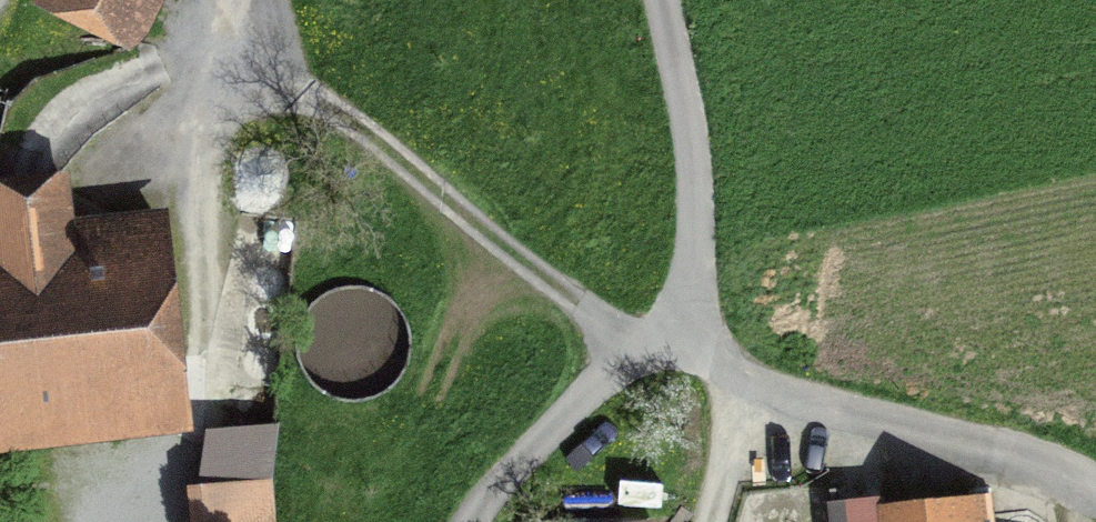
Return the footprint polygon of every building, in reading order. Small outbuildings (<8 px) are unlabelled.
[(151,0),(42,0),(129,43),(151,0)] [(164,401),(146,224),(64,232),(60,188),(0,194),(0,417),(164,401)] [(199,451),(201,521),(269,521),(267,449),(199,451)] [(948,482),(865,488),(869,521),(953,521),(948,482)]
